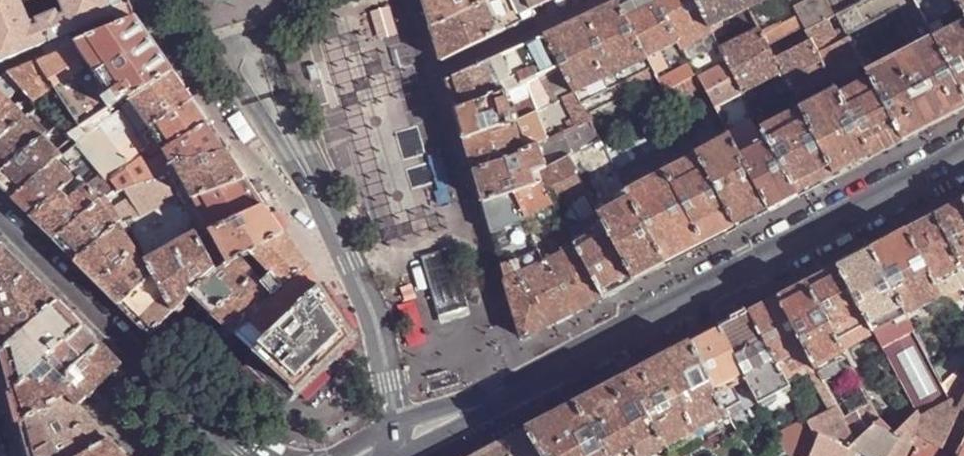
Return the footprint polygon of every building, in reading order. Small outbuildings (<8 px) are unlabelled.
[(109,0),(62,0),(68,14),(61,17),(59,12),(39,20),(41,26),(35,29),(23,0),(0,0),(0,60),(1,62),(17,56),(26,52),(90,25),(112,16),(115,15),(114,12),(109,0)] [(431,26),(488,1),(489,0),(424,0),(430,20),(431,26)] [(502,32),(534,16),(531,8),(529,9),(525,0),(490,0),(489,0),(488,1),(431,26),(440,57),(441,61),(502,32)] [(529,9),(531,8),(549,0),(525,0),(529,9)] [(647,57),(678,41),(657,0),(621,0),(617,2),(647,57)] [(678,41),(682,48),(713,32),(710,27),(696,0),(657,0),(678,41)] [(710,27),(720,22),(748,8),(744,0),(696,0),(710,27)] [(748,8),(748,9),(767,0),(744,0),(748,8)] [(748,9),(754,19),(759,29),(768,45),(775,42),(799,29),(803,27),(789,0),(767,0),(748,9)] [(803,27),(807,33),(835,17),(826,0),(810,0),(807,2),(806,0),(789,0),(803,27)] [(835,17),(838,16),(864,2),(863,0),(826,0),(835,17)] [(936,39),(930,28),(915,0),(868,0),(864,2),(838,16),(841,22),(845,29),(849,38),(863,64),(868,74),(880,68),(874,59),(877,58),(878,53),(870,38),(865,28),(901,9),(920,47),(936,39)] [(930,28),(960,11),(955,0),(915,0),(930,28)] [(960,11),(963,9),(963,11),(963,12),(963,0),(955,0),(960,11)] [(579,20),(545,35),(561,65),(575,92),(587,87),(595,83),(604,79),(616,73),(622,71),(628,68),(648,59),(647,57),(617,2),(579,20)] [(139,18),(133,4),(114,12),(115,15),(112,16),(117,28),(139,18)] [(963,24),(963,12),(963,11),(963,9),(960,11),(930,28),(936,39),(963,24)] [(810,40),(818,54),(849,38),(845,29),(834,35),(830,28),(841,22),(838,16),(835,17),(807,33),(810,40)] [(175,70),(139,18),(117,28),(105,33),(80,43),(94,63),(102,75),(115,93),(121,101),(132,95),(175,70)] [(720,22),(710,27),(713,32),(716,38),(726,33),(720,22)] [(936,39),(963,94),(963,24),(936,39)] [(806,42),(810,40),(807,33),(803,27),(799,29),(806,42)] [(736,77),(745,93),(754,87),(773,78),(782,73),(775,58),(768,45),(759,29),(722,49),(736,77)] [(713,32),(682,48),(696,76),(698,75),(704,86),(708,93),(736,77),(722,49),(716,38),(713,32)] [(489,60),(506,91),(527,81),(547,72),(561,65),(545,35),(500,56),(489,60)] [(863,64),(849,38),(818,54),(832,80),(863,64)] [(936,39),(920,47),(880,68),(868,74),(871,80),(904,141),(911,138),(963,110),(963,94),(936,39)] [(796,98),(832,80),(818,54),(810,40),(806,42),(782,55),(775,58),(782,73),(796,98)] [(678,41),(647,57),(648,59),(652,68),(665,92),(696,76),(682,48),(678,41)] [(768,45),(775,58),(782,55),(775,42),(768,45)] [(21,85),(35,100),(48,91),(94,63),(80,43),(10,72),(21,85)] [(448,79),(457,109),(506,91),(489,60),(448,79)] [(64,98),(102,75),(94,63),(48,91),(64,98)] [(863,64),(832,80),(837,91),(840,96),(871,80),(868,74),(863,64)] [(562,100),(576,93),(575,92),(561,65),(547,72),(562,100)] [(633,77),(628,68),(622,71),(627,80),(633,77)] [(194,99),(175,70),(132,95),(134,97),(133,98),(151,125),(194,99)] [(616,73),(621,83),(627,80),(622,71),(616,73)] [(791,114),(801,109),(796,98),(782,73),(773,78),(791,114)] [(102,75),(64,98),(74,115),(83,129),(91,121),(109,109),(111,107),(106,98),(115,93),(102,75)] [(704,86),(698,75),(696,76),(665,92),(671,103),(704,86)] [(742,157),(771,142),(764,129),(745,93),(736,77),(708,93),(730,136),(742,157)] [(595,83),(599,93),(609,89),(604,79),(595,83)] [(904,141),(871,80),(840,96),(872,158),(878,155),(904,141)] [(506,91),(509,105),(530,95),(527,81),(506,91)] [(21,85),(16,89),(35,109),(40,104),(35,100),(21,85)] [(592,97),(587,87),(575,92),(576,93),(581,102),(592,97)] [(745,93),(764,129),(780,120),(774,109),(768,112),(754,87),(745,93)] [(597,109),(615,100),(610,88),(609,89),(599,93),(592,97),(597,109)] [(466,141),(514,122),(509,105),(506,91),(457,109),(465,137),(466,141)] [(868,160),(872,158),(840,96),(837,91),(801,109),(836,176),(868,160)] [(121,101),(115,93),(106,98),(111,107),(121,101)] [(514,122),(523,151),(540,143),(590,119),(587,114),(581,102),(576,93),(562,100),(538,111),(514,122)] [(509,105),(514,122),(538,111),(530,95),(509,105)] [(0,103),(0,139),(27,116),(8,96),(0,103)] [(597,109),(592,97),(581,102),(587,114),(597,109)] [(151,125),(133,98),(121,106),(123,108),(139,132),(151,125)] [(211,122),(194,99),(151,125),(167,149),(211,122)] [(46,135),(59,124),(40,104),(35,109),(27,116),(46,135)] [(64,153),(58,159),(77,178),(80,175),(89,184),(104,199),(107,196),(111,192),(118,187),(110,177),(150,147),(139,132),(123,108),(114,115),(79,142),(64,153)] [(73,137),(79,142),(114,115),(109,109),(91,121),(83,129),(73,137)] [(836,176),(801,109),(791,114),(780,120),(764,129),(771,142),(799,195),(818,186),(836,176)] [(83,129),(74,115),(61,125),(73,137),(83,129)] [(46,135),(27,116),(0,139),(0,175),(46,135)] [(540,143),(548,167),(570,156),(600,140),(590,119),(540,143)] [(217,132),(211,122),(167,149),(177,163),(229,149),(217,132)] [(474,167),(475,170),(523,154),(522,151),(523,151),(514,122),(466,141),(474,167)] [(59,124),(46,135),(59,149),(73,137),(61,125),(59,124)] [(151,125),(139,132),(150,147),(156,155),(167,149),(151,125)] [(16,197),(58,159),(64,153),(59,149),(46,135),(0,175),(0,182),(16,197)] [(765,213),(770,210),(742,157),(730,136),(698,153),(738,227),(765,213)] [(79,142),(73,137),(59,149),(64,153),(79,142)] [(606,151),(600,140),(570,156),(576,166),(606,151)] [(799,195),(771,142),(742,157),(770,210),(795,198),(799,195)] [(483,198),(484,201),(513,191),(543,182),(538,172),(548,167),(540,143),(523,151),(522,151),(523,154),(475,170),(483,198)] [(156,155),(150,147),(110,177),(118,187),(121,189),(128,187),(172,171),(156,155)] [(156,155),(172,171),(176,164),(177,163),(167,149),(156,155)] [(236,158),(229,149),(177,163),(176,164),(195,196),(248,176),(236,158)] [(698,153),(627,189),(628,190),(631,197),(667,264),(732,230),(738,227),(698,153)] [(576,243),(607,227),(601,214),(590,193),(576,166),(570,156),(548,167),(538,172),(543,182),(554,203),(567,227),(576,243)] [(19,200),(34,215),(63,190),(77,178),(58,159),(16,197),(19,200)] [(188,199),(195,196),(176,164),(172,171),(185,194),(188,199)] [(143,211),(185,194),(172,171),(128,187),(143,211)] [(89,184),(80,175),(77,178),(63,190),(71,199),(89,184)] [(256,189),(248,176),(195,196),(214,228),(267,204),(256,189)] [(513,191),(526,217),(554,203),(543,182),(513,191)] [(601,214),(621,203),(618,196),(610,183),(590,193),(601,214)] [(57,238),(104,199),(89,184),(71,199),(63,190),(34,215),(52,233),(57,238)] [(143,211),(128,187),(121,189),(118,187),(111,192),(128,217),(143,211)] [(631,197),(628,190),(623,193),(627,200),(631,197)] [(493,232),(528,219),(526,217),(513,191),(484,201),(493,232)] [(627,200),(623,193),(618,196),(621,203),(627,200)] [(128,217),(149,258),(195,232),(192,226),(196,224),(197,225),(202,223),(188,199),(185,194),(143,211),(128,217)] [(73,254),(78,259),(120,222),(123,220),(107,196),(104,199),(57,238),(73,254)] [(195,196),(188,199),(202,223),(197,225),(199,230),(201,234),(214,228),(195,196)] [(662,266),(667,264),(631,197),(627,200),(621,203),(601,214),(607,227),(636,280),(662,266)] [(932,214),(959,265),(963,262),(963,207),(960,199),(937,211),(932,214)] [(214,228),(231,260),(240,256),(251,250),(286,231),(275,215),(267,204),(214,228)] [(907,227),(903,229),(930,280),(954,267),(959,265),(932,214),(907,227)] [(515,262),(542,248),(539,240),(528,219),(493,232),(499,253),(509,250),(515,261),(515,262)] [(94,275),(99,280),(135,248),(137,247),(120,222),(78,259),(94,275)] [(549,260),(577,246),(576,243),(567,227),(539,240),(542,248),(549,260)] [(607,227),(576,243),(577,246),(604,296),(631,282),(636,280),(607,227)] [(214,228),(201,234),(218,267),(231,260),(214,228)] [(874,244),(868,247),(903,314),(938,295),(930,280),(903,229),(874,244)] [(201,234),(199,230),(195,232),(149,258),(156,271),(176,309),(191,293),(193,291),(194,292),(218,267),(201,234)] [(295,244),(286,231),(251,250),(266,266),(273,273),(286,286),(309,265),(295,244)] [(4,349),(61,299),(6,243),(0,246),(0,333),(4,349)] [(577,246),(549,260),(576,311),(580,309),(604,296),(577,246)] [(863,250),(836,264),(864,316),(872,331),(903,314),(868,247),(863,250)] [(122,302),(151,274),(135,248),(99,280),(117,298),(122,302)] [(551,324),(576,311),(549,260),(542,248),(515,262),(547,326),(551,324)] [(502,265),(515,261),(509,250),(499,253),(502,265)] [(257,274),(240,256),(231,260),(218,267),(194,292),(196,294),(216,312),(257,274)] [(515,261),(502,265),(523,336),(526,337),(543,328),(547,326),(515,262),(515,261)] [(807,279),(803,281),(831,333),(864,316),(836,264),(807,279)] [(313,270),(309,265),(286,286),(238,332),(257,350),(323,286),(313,270)] [(954,267),(963,282),(963,275),(959,265),(954,267)] [(156,271),(151,274),(122,302),(153,334),(174,312),(176,309),(156,271)] [(257,274),(216,312),(219,315),(238,332),(286,286),(273,273),(264,281),(257,274)] [(782,293),(777,296),(804,348),(821,381),(849,365),(831,333),(803,281),(782,293)] [(357,334),(323,286),(257,350),(300,389),(330,360),(357,334)] [(754,308),(748,311),(775,363),(795,353),(804,348),(777,296),(754,308)] [(11,374),(15,391),(48,358),(87,325),(61,299),(4,349),(11,374)] [(725,323),(718,327),(745,379),(751,390),(758,403),(769,398),(788,388),(775,363),(748,311),(725,323)] [(903,314),(872,331),(914,411),(917,416),(948,400),(940,384),(931,367),(903,314)] [(87,325),(48,358),(60,368),(66,363),(74,370),(104,343),(87,325)] [(718,327),(689,342),(715,394),(738,382),(745,379),(718,327)] [(682,346),(623,376),(664,449),(721,418),(726,416),(715,394),(689,342),(682,346)] [(123,362),(104,343),(74,370),(67,375),(72,380),(89,395),(123,362)] [(931,367),(940,384),(951,373),(957,367),(963,361),(963,347),(931,367)] [(804,348),(795,353),(825,412),(805,422),(810,430),(838,415),(821,381),(804,348)] [(286,394),(300,389),(257,350),(248,359),(286,394)] [(86,399),(89,395),(72,380),(64,386),(52,375),(60,368),(48,358),(15,391),(20,410),(23,422),(71,392),(81,403),(83,402),(86,399)] [(951,373),(963,378),(963,376),(963,371),(957,367),(951,373)] [(64,386),(72,380),(67,375),(60,368),(52,375),(64,386)] [(951,373),(940,384),(948,400),(955,413),(958,408),(962,410),(963,405),(963,379),(963,378),(951,373)] [(574,402),(606,455),(651,455),(664,449),(623,376),(617,380),(574,402)] [(745,379),(738,382),(744,393),(751,390),(745,379)] [(744,427),(763,416),(758,403),(751,390),(744,393),(738,382),(715,394),(726,416),(728,420),(730,424),(734,432),(744,427)] [(113,437),(97,419),(83,402),(81,403),(71,392),(23,422),(32,455),(83,455),(113,437)] [(769,398),(758,403),(763,416),(769,428),(776,438),(787,432),(769,398)] [(955,413),(948,400),(917,416),(914,411),(895,425),(909,434),(939,449),(955,413)] [(526,428),(541,455),(542,454),(543,455),(606,455),(574,402),(570,404),(526,428)] [(840,417),(853,443),(877,417),(868,402),(840,417)] [(937,454),(942,455),(951,455),(963,426),(963,411),(962,410),(958,408),(955,413),(939,449),(937,454)] [(838,415),(810,430),(815,442),(818,435),(849,449),(853,443),(840,417),(838,415)] [(849,449),(860,454),(864,455),(900,455),(907,441),(889,430),(877,417),(853,443),(849,449)] [(776,438),(785,455),(809,455),(815,442),(810,430),(805,422),(787,432),(776,438)] [(909,434),(895,425),(889,430),(907,441),(909,434)] [(734,432),(740,442),(749,437),(744,427),(734,432)] [(473,455),(543,455),(542,454),(541,455),(526,428),(473,455)] [(769,428),(750,438),(749,437),(740,442),(750,455),(785,455),(776,438),(769,428)] [(907,455),(942,455),(937,454),(939,449),(909,434),(907,441),(912,444),(907,455)] [(809,455),(846,455),(849,449),(818,435),(815,442),(809,455)] [(83,455),(130,455),(113,437),(83,455)]
